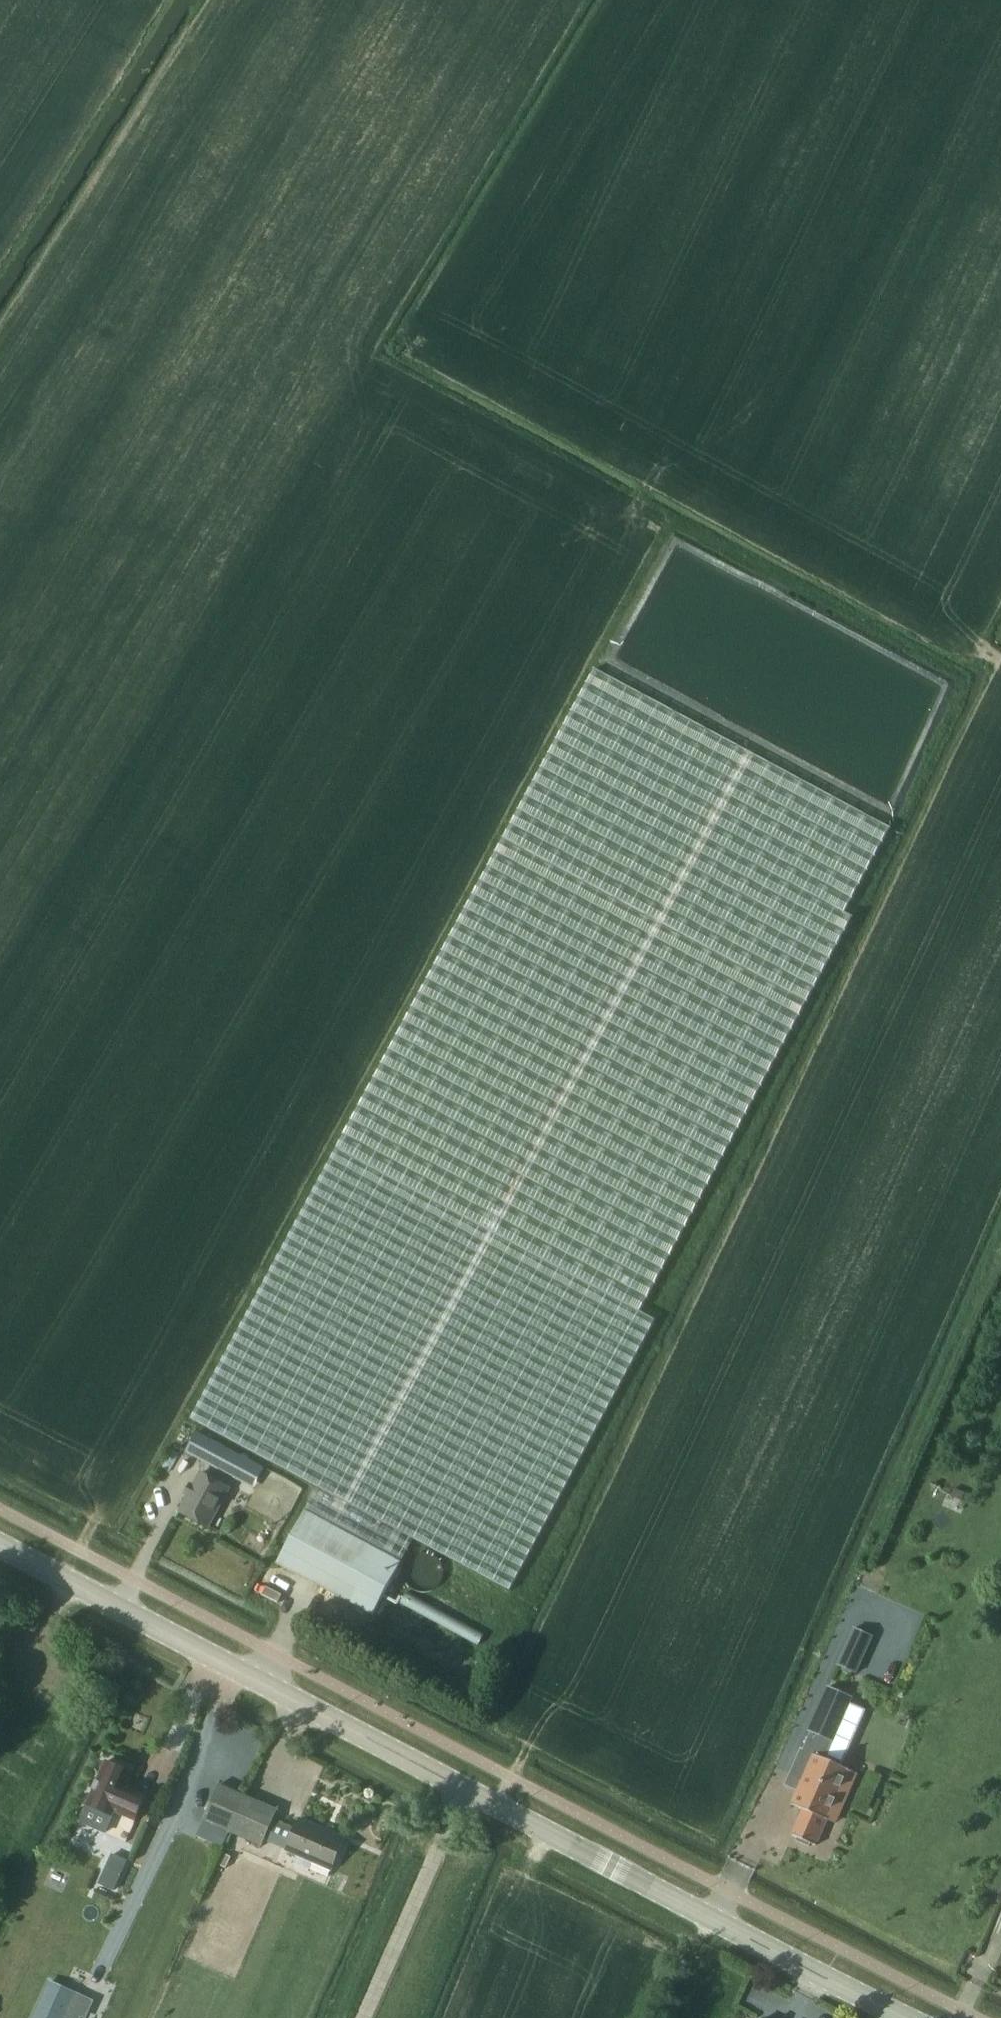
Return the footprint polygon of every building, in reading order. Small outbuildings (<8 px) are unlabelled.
[(305,1512),(400,1563),(412,1540),(508,1592),(654,1319),(652,1318),(659,1304),(646,1296),(851,915),(845,912),(890,826),(594,667),(336,1148),(190,1420),(318,1489),(305,1512)] [(199,1474),(179,1512),(208,1528),(229,1489),(199,1474)] [(305,1512),(277,1565),(372,1616),(400,1563),(305,1512)] [(853,1628),(842,1653),(860,1661),(871,1637),(853,1628)] [(855,1673),(860,1661),(842,1653),(837,1665),(855,1673)] [(851,1698),(827,1687),(808,1731),(810,1732),(802,1750),(800,1749),(789,1774),(801,1780),(790,1805),(802,1810),(791,1835),(796,1838),(795,1841),(808,1847),(809,1844),(815,1846),(826,1820),(835,1823),(856,1775),(848,1771),(848,1770),(840,1767),(842,1762),(824,1754),(830,1741),(832,1742),(851,1698)] [(131,1773),(106,1762),(86,1806),(112,1817),(114,1813),(135,1822),(146,1796),(125,1787),(131,1773)] [(248,1798),(218,1785),(203,1820),(232,1833),(248,1798)] [(248,1798),(232,1833),(260,1846),(276,1811),(248,1798)] [(294,1833),(288,1846),(286,1851),(331,1871),(345,1840),(300,1820),(294,1833)] [(126,1861),(112,1855),(99,1885),(113,1891),(126,1861)] [(33,2017),(64,2017),(67,2010),(81,2016),(82,2017),(90,2000),(49,1982),(33,2017)]
